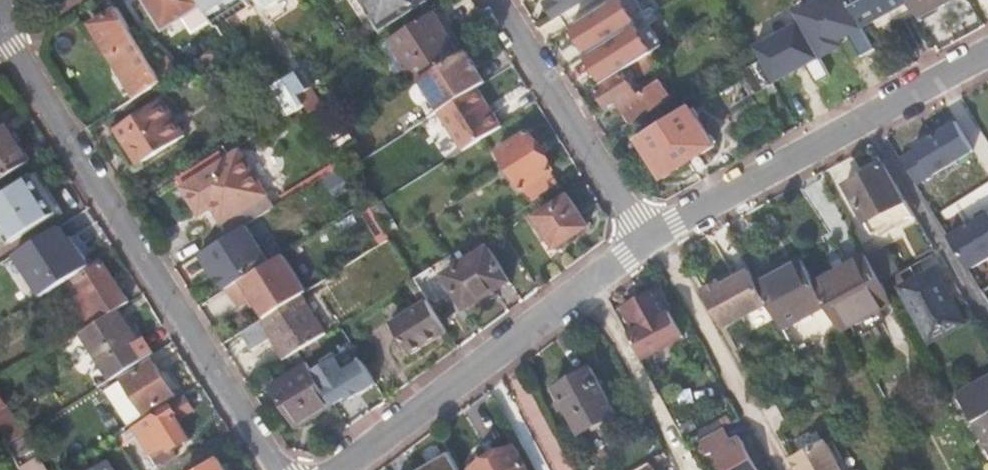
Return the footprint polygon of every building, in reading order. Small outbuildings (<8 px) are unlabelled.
[(165,29),(203,5),(200,0),(148,0),(165,29)] [(203,5),(208,14),(231,0),(200,0),(203,5)] [(380,27),(423,0),(363,0),(380,27)] [(547,2),(557,18),(586,0),(549,0),(547,2)] [(808,33),(790,0),(763,15),(780,48),(806,34),(808,33)] [(790,0),(808,33),(823,26),(809,0),(791,0),(790,0)] [(863,23),(890,9),(895,19),(915,8),(911,0),(850,0),(863,23)] [(915,8),(920,17),(949,0),(911,0),(915,8)] [(608,4),(596,11),(601,20),(613,12),(608,4)] [(155,67),(117,6),(91,22),(111,55),(119,50),(147,92),(164,81),(155,67)] [(392,38),(419,80),(424,77),(461,54),(435,11),(392,38)] [(592,17),(563,35),(580,62),(600,50),(601,52),(606,49),(606,51),(611,48),(592,17)] [(468,49),(461,54),(424,77),(428,84),(443,108),(480,86),(484,83),(474,69),(479,66),(468,49)] [(111,55),(138,97),(147,92),(119,50),(111,55)] [(655,65),(649,55),(633,64),(640,75),(655,65)] [(169,58),(155,67),(164,81),(178,72),(169,58)] [(775,82),(763,58),(745,69),(758,92),(775,82)] [(488,81),(479,66),(474,69),(484,83),(488,81)] [(271,89),(288,116),(306,104),(300,95),(311,88),(300,70),(271,89)] [(625,74),(598,91),(609,107),(619,101),(622,107),(618,109),(629,126),(654,111),(642,92),(639,94),(625,74)] [(423,87),(438,111),(441,110),(443,108),(428,84),(423,87)] [(441,110),(466,149),(505,125),(480,86),(443,108),(441,110)] [(300,95),(306,104),(311,112),(322,105),(311,88),(300,95)] [(163,98),(116,127),(125,141),(130,138),(145,160),(186,135),(163,98)] [(690,104),(639,136),(665,177),(716,145),(690,104)] [(0,123),(0,166),(6,176),(35,158),(10,117),(0,123)] [(957,121),(902,152),(920,184),(975,152),(957,121)] [(357,146),(345,127),(328,138),(340,157),(357,146)] [(529,130),(499,149),(525,188),(534,182),(541,191),(559,180),(553,170),(554,169),(529,130)] [(249,223),(283,201),(274,189),(266,193),(238,151),(181,186),(195,207),(207,199),(230,235),(249,223)] [(905,202),(885,163),(847,183),(866,221),(905,202)] [(0,196),(0,224),(11,243),(62,211),(38,172),(0,196)] [(570,195),(532,219),(542,233),(547,230),(557,245),(589,225),(570,195)] [(905,202),(866,221),(873,234),(914,214),(906,201),(905,202)] [(953,236),(971,267),(987,258),(987,216),(953,236)] [(65,223),(14,254),(40,297),(91,265),(65,223)] [(230,235),(199,254),(223,292),(230,287),(261,268),(272,261),(249,223),(230,235)] [(887,244),(868,254),(882,281),(901,271),(887,244)] [(491,246),(448,273),(468,307),(510,281),(512,284),(514,283),(491,246)] [(816,282),(828,304),(837,320),(888,292),(882,281),(868,254),(816,282)] [(770,304),(780,321),(784,328),(828,304),(816,282),(802,255),(786,265),(787,267),(759,283),(770,304)] [(105,263),(76,281),(100,319),(129,301),(105,263)] [(882,281),(888,292),(889,294),(903,287),(932,340),(964,323),(936,270),(917,279),(910,266),(901,271),(882,281)] [(230,287),(233,293),(237,299),(250,319),(276,303),(265,286),(259,277),(264,274),(261,268),(230,287)] [(270,283),(264,274),(259,277),(265,286),(270,283)] [(754,274),(739,283),(727,289),(725,285),(707,294),(726,328),(770,304),(759,283),(754,274)] [(369,286),(365,289),(370,297),(374,294),(369,286)] [(658,286),(626,304),(639,327),(632,331),(646,356),(685,334),(658,286)] [(237,299),(233,293),(228,297),(231,302),(237,299)] [(327,332),(303,294),(242,331),(251,345),(272,332),(288,357),(327,332)] [(450,330),(430,299),(394,322),(414,352),(450,330)] [(133,331),(119,309),(83,331),(112,378),(146,357),(131,333),(133,331)] [(154,361),(125,378),(110,388),(131,423),(147,413),(175,394),(154,361)] [(308,362),(273,383),(299,424),(333,402),(308,362)] [(592,365),(556,385),(572,414),(608,395),(592,365)] [(959,391),(987,445),(987,375),(959,391)] [(7,445),(24,435),(0,396),(0,434),(7,445)] [(179,412),(173,402),(136,426),(159,465),(178,454),(174,447),(190,437),(176,414),(179,412)] [(702,438),(710,453),(716,450),(726,469),(761,469),(742,434),(734,439),(726,425),(702,438)] [(824,440),(840,469),(844,469),(826,439),(824,440)] [(824,440),(793,457),(801,469),(840,469),(824,440)] [(24,469),(36,469),(18,442),(9,448),(24,469)] [(472,469),(473,469),(528,469),(514,445),(472,469)] [(427,469),(461,469),(452,455),(427,469)] [(219,456),(197,469),(227,469),(219,456)] [(110,460),(94,469),(116,469),(110,460)]
